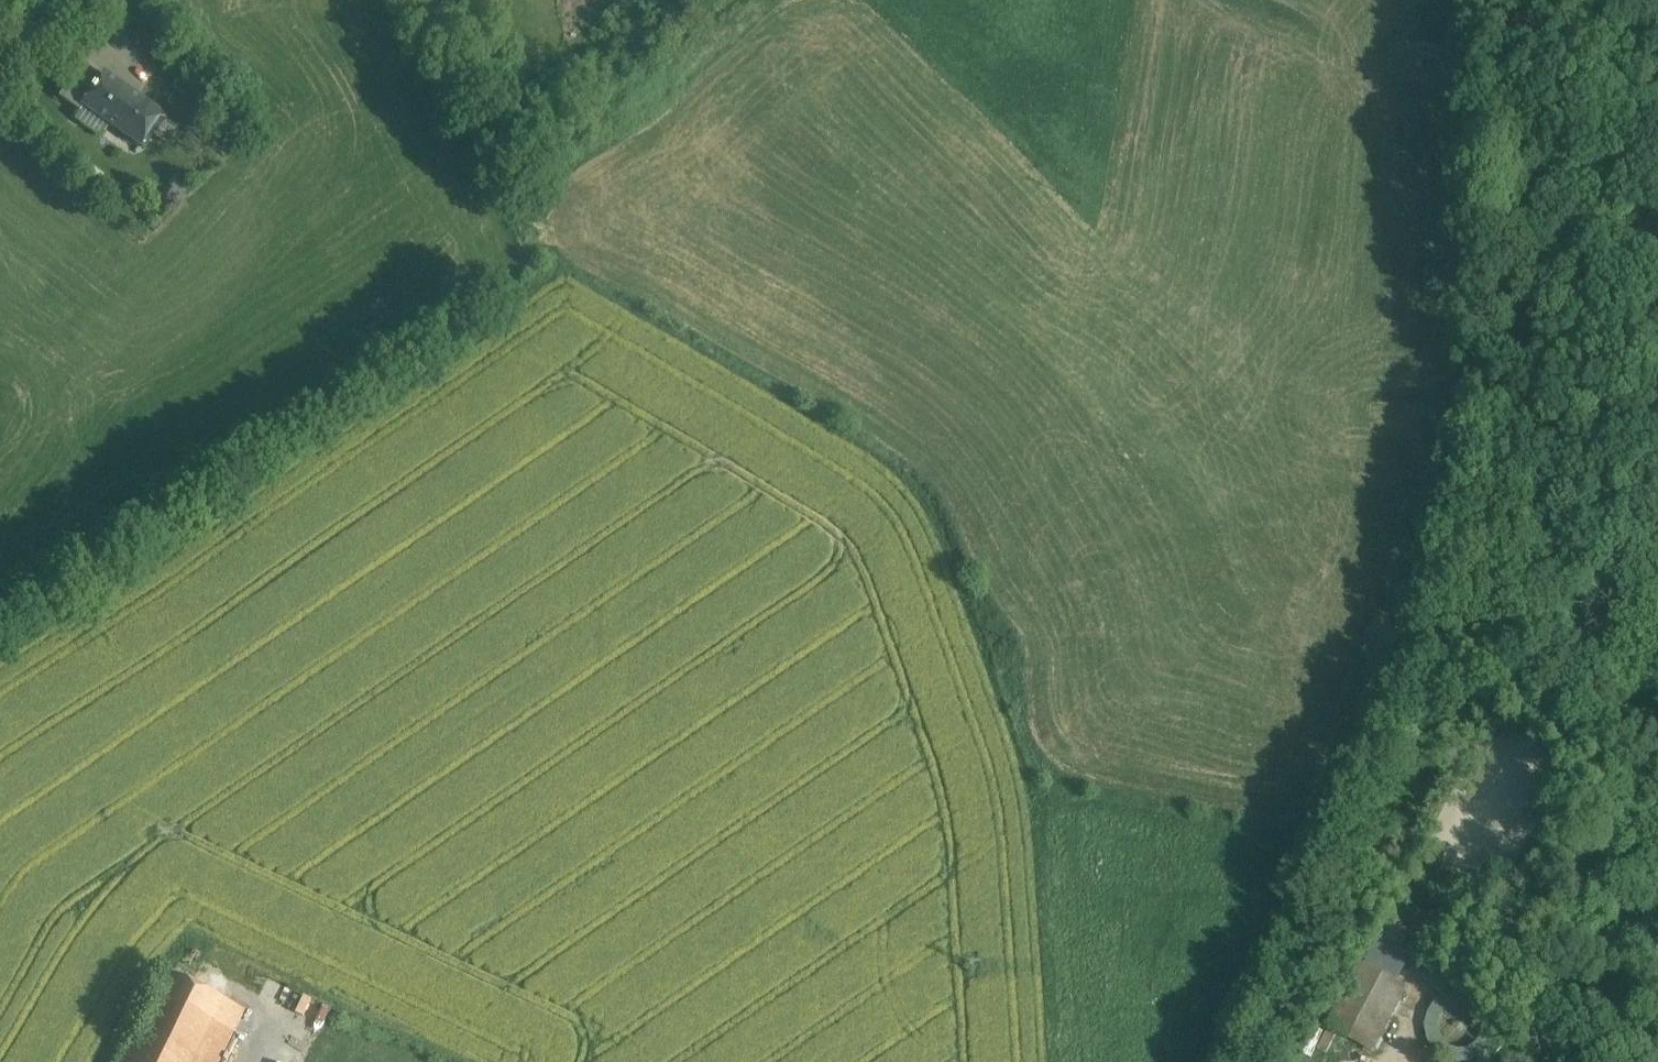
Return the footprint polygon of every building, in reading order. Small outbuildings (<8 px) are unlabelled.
[(82,62),(60,94),(81,108),(84,103),(83,102),(102,76),(82,62)] [(163,111),(105,71),(102,76),(83,102),(84,103),(110,121),(141,142),(154,123),(163,111)] [(102,132),(110,121),(84,103),(81,108),(77,114),(102,132)] [(163,111),(154,123),(168,134),(177,121),(163,111)] [(1406,987),(1359,961),(1326,1024),(1373,1050),(1406,987)] [(222,999),(165,972),(122,1061),(193,1061),(222,999)] [(193,1061),(215,1061),(241,1008),(222,999),(193,1061)]
